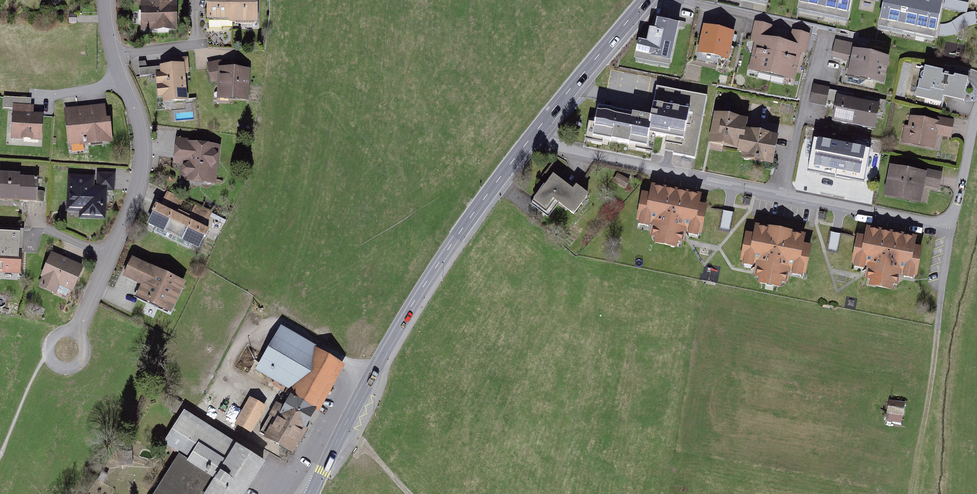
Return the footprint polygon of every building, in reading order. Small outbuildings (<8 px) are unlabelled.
[(177,29),(177,0),(148,0),(140,0),(141,29),(177,29)] [(209,26),(261,26),(261,0),(209,0),(209,26)] [(776,0),(718,0),(717,4),(772,16),(776,0)] [(860,0),(804,0),(800,21),(853,33),(860,0)] [(912,0),(888,0),(881,39),(941,50),(944,33),(949,7),(912,0)] [(69,13),(69,22),(77,22),(77,13),(69,13)] [(649,48),(640,46),(636,70),(676,77),(684,33),(686,33),(687,26),(653,21),(649,48)] [(777,83),(783,45),(772,43),(775,29),(755,26),(752,47),(757,48),(752,79),(777,83)] [(737,38),(706,33),(701,62),(732,67),(737,38)] [(783,45),(777,83),(799,87),(803,59),(809,60),(813,38),(794,35),(792,47),(783,45)] [(860,48),(838,43),(834,63),(853,66),(850,84),(889,91),(894,64),(858,57),(860,48)] [(190,72),(188,56),(171,58),(172,62),(159,63),(160,72),(155,72),(157,96),(163,95),(163,101),(187,99),(185,73),(190,72)] [(213,85),(220,84),(219,104),(250,105),(251,72),(250,64),(221,63),(207,66),(213,85)] [(967,107),(973,85),(957,81),(956,84),(948,82),(950,78),(925,71),(918,100),(945,107),(946,102),(967,107)] [(832,91),(815,89),(812,108),(829,110),(832,91)] [(699,165),(711,102),(659,92),(653,121),(598,110),(591,144),(699,165)] [(883,110),(839,102),(835,127),(879,135),(883,110)] [(12,139),(44,140),(45,114),(34,113),(35,104),(14,103),(12,139)] [(114,142),(109,104),(66,109),(71,148),(114,142)] [(907,129),(903,148),(940,156),(943,141),(954,143),(958,125),(928,118),(927,123),(913,120),(911,130),(907,129)] [(711,151),(741,157),(743,149),(750,150),(752,139),(750,138),(752,127),(717,120),(711,151)] [(223,144),(179,139),(176,166),(183,167),(181,181),(218,186),(223,144)] [(783,144),(752,139),(750,150),(743,149),(741,157),(740,163),(746,164),(745,169),(777,176),(783,144)] [(874,155),(816,145),(810,180),(868,190),(874,155)] [(566,177),(555,168),(542,183),(548,188),(532,208),(549,222),(560,210),(577,224),(594,204),(564,180),(566,177)] [(917,176),(893,172),(887,204),(923,210),(924,204),(929,205),(931,192),(942,194),(945,176),(918,171),(917,176)] [(39,201),(38,176),(21,177),(21,173),(0,173),(0,202),(39,201)] [(96,177),(69,176),(68,211),(79,212),(79,219),(107,220),(108,192),(116,192),(117,174),(97,173),(96,177)] [(632,183),(618,178),(614,190),(628,195),(632,183)] [(706,240),(711,212),(703,211),(705,200),(655,191),(653,200),(645,198),(639,227),(643,228),(642,233),(653,235),(651,244),(658,246),(656,251),(681,256),(682,250),(688,251),(689,243),(702,245),(703,240),(706,240)] [(176,236),(187,213),(181,210),(186,201),(170,193),(164,205),(158,203),(149,223),(176,236)] [(192,215),(187,213),(176,236),(202,249),(212,228),(208,226),(213,215),(196,206),(192,215)] [(810,280),(816,252),(807,251),(809,241),(759,231),(757,240),(749,238),(743,267),(747,268),(746,273),(757,276),(756,284),(762,286),(761,291),(785,296),(786,290),(792,291),(793,283),(806,285),(807,280),(810,280)] [(922,282),(927,254),(919,253),(921,243),(870,233),(869,242),(860,240),(855,269),(859,270),(858,275),(869,278),(867,286),(873,288),(872,293),(897,298),(898,292),(903,293),(905,285),(917,287),(918,282),(922,282)] [(20,248),(21,237),(2,236),(2,248),(0,247),(0,273),(22,274),(23,248),(20,248)] [(71,300),(85,266),(53,252),(38,286),(71,300)] [(136,296),(172,313),(187,282),(134,257),(125,276),(141,284),(136,296)] [(349,363),(282,326),(258,370),(276,380),(274,385),(292,394),(320,410),(323,412),(349,363)] [(294,454),(320,410),(292,394),(286,406),(278,402),(260,434),(294,454)] [(269,405),(251,397),(237,425),(255,434),(269,405)] [(886,418),(902,422),(907,401),(891,398),(886,418)] [(269,461),(186,409),(164,444),(180,455),(155,493),(248,493),(269,461)]
